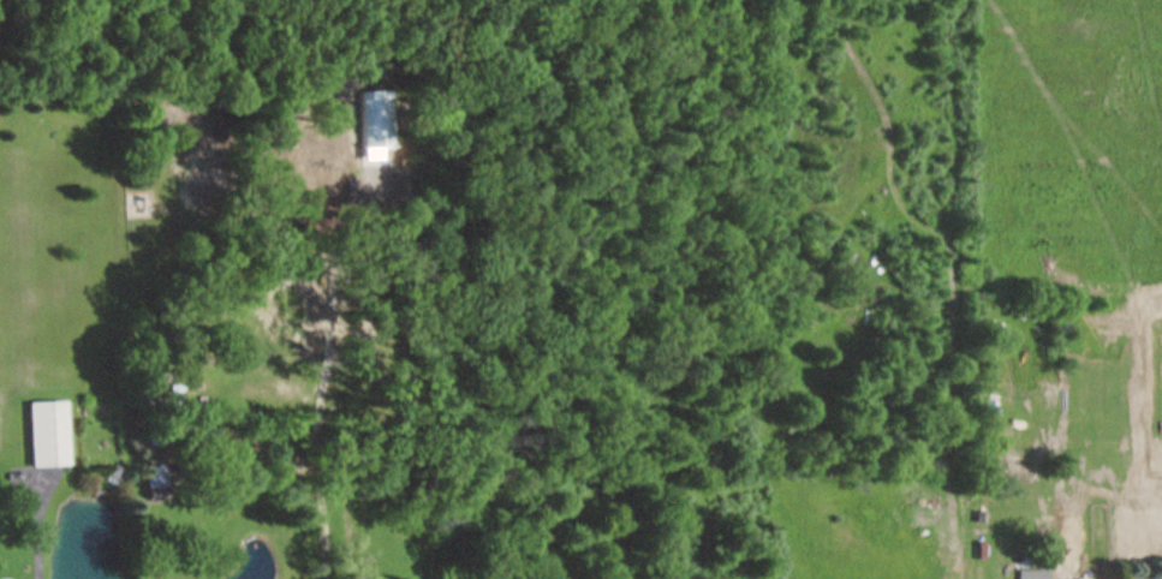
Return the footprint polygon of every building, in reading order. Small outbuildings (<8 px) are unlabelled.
[(25,403),(26,468),(64,467),(62,402),(25,403)] [(144,487),(161,487),(161,466),(144,466),(144,487)]
